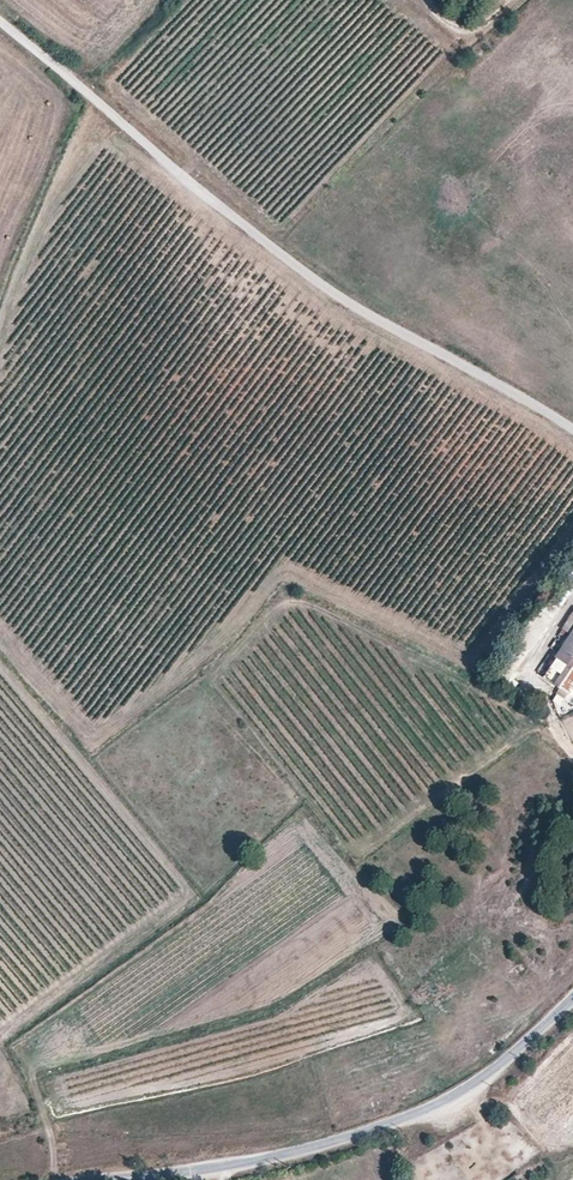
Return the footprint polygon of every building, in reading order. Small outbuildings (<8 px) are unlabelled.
[(563,629),(572,635),(569,640),(544,677),(559,688),(568,693),(565,699),(572,704),(572,613),(563,629)] [(572,635),(563,629),(559,633),(569,640),(572,635)] [(568,693),(559,688),(556,693),(565,699),(568,693)]
